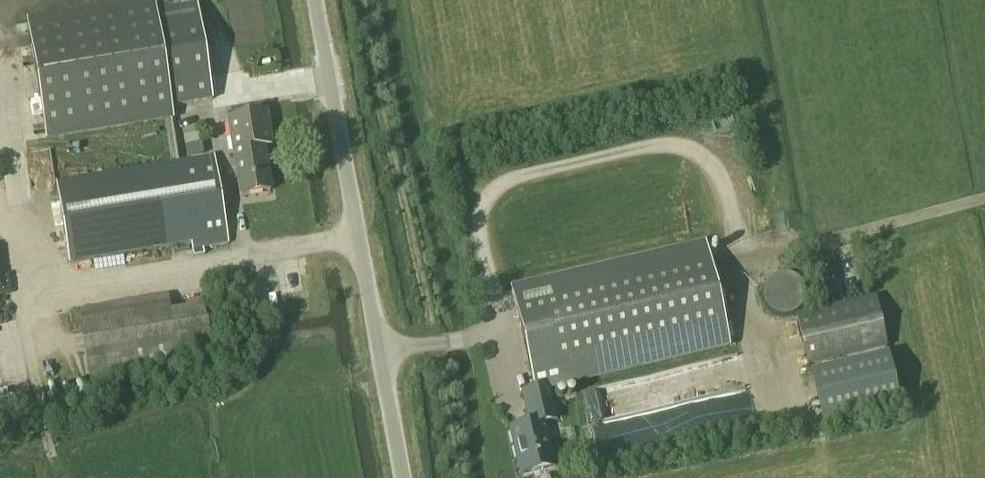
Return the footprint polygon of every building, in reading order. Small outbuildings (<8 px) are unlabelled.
[(28,23),(47,138),(172,117),(171,107),(212,100),(197,5),(155,12),(154,2),(28,23)] [(270,191),(263,147),(271,146),(266,113),(227,120),(240,196),(270,191)] [(191,244),(192,250),(228,244),(214,156),(55,183),(69,264),(191,244)] [(519,328),(533,387),(534,391),(549,388),(730,345),(714,282),(704,242),(510,287),(519,328)] [(887,348),(875,297),(795,315),(807,366),(887,348)] [(104,320),(69,328),(73,347),(86,344),(85,340),(108,335),(104,320)] [(741,354),(686,368),(694,401),(750,388),(741,354)] [(887,354),(809,372),(821,425),(899,407),(887,354)] [(557,419),(549,388),(534,391),(533,387),(521,391),(528,425),(509,429),(520,476),(555,468),(544,421),(557,419)]
